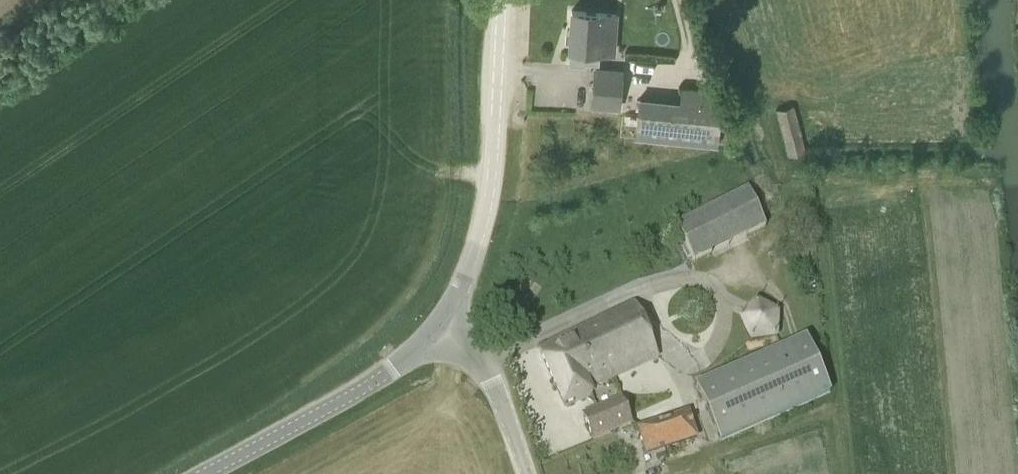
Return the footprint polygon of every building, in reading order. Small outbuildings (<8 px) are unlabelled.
[(568,50),(570,50),(569,65),(584,65),(584,63),(597,63),(598,50),(616,51),(619,13),(571,11),(568,50)] [(619,108),(622,70),(595,68),(592,105),(619,108)] [(646,94),(641,135),(726,145),(731,104),(646,94)] [(776,110),(788,156),(807,152),(794,105),(776,110)] [(747,190),(674,226),(693,264),(766,228),(747,190)] [(769,300),(738,315),(752,345),(783,331),(769,300)] [(591,390),(659,360),(634,303),(539,348),(564,408),(594,396),(591,390)] [(716,441),(806,404),(829,394),(806,338),(692,385),(716,441)] [(632,425),(622,401),(582,416),(592,440),(632,425)] [(636,429),(646,457),(698,440),(689,412),(636,429)]
